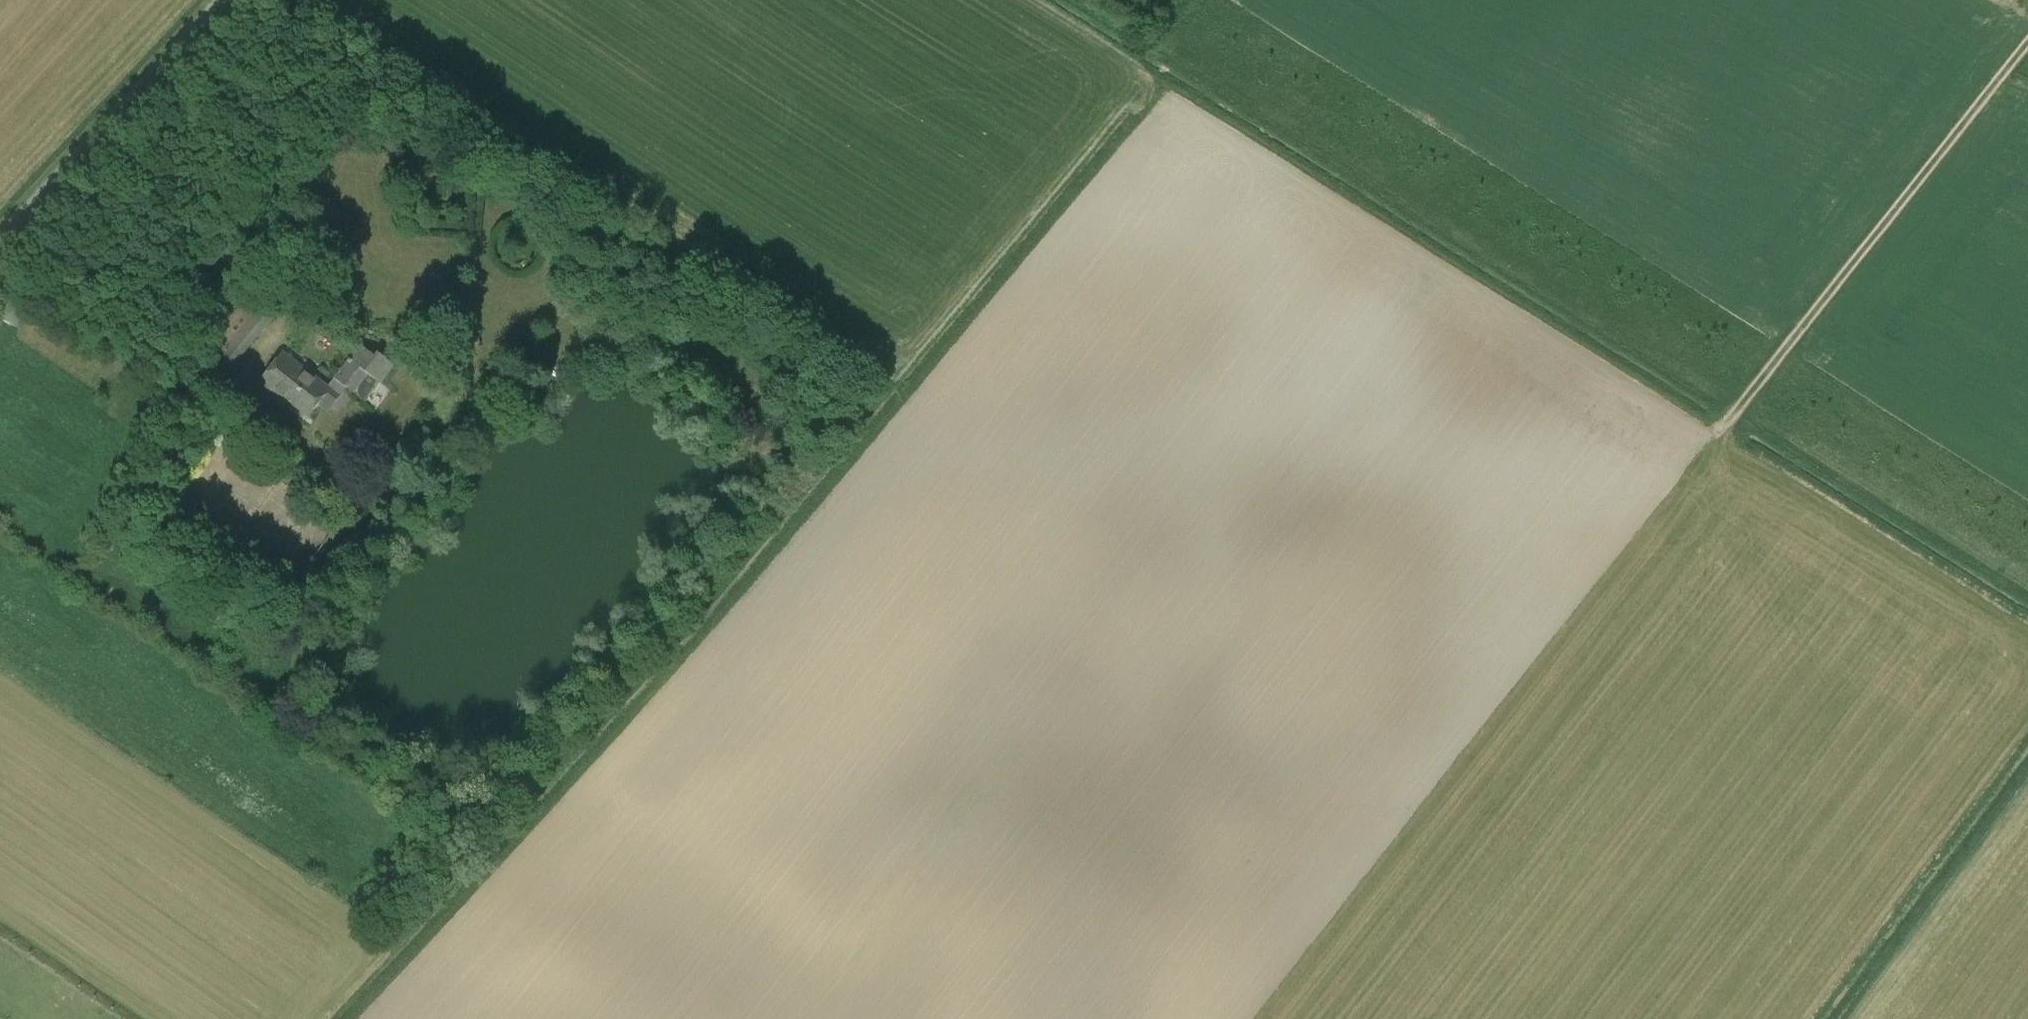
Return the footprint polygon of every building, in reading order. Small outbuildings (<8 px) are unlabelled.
[(251,291),(201,353),(228,373),(278,314),(251,291)] [(346,388),(353,393),(366,403),(395,366),(377,352),(374,355),(360,345),(328,387),(283,352),(259,382),(278,396),(280,394),(309,417),(320,403),(329,410),(346,388)]
